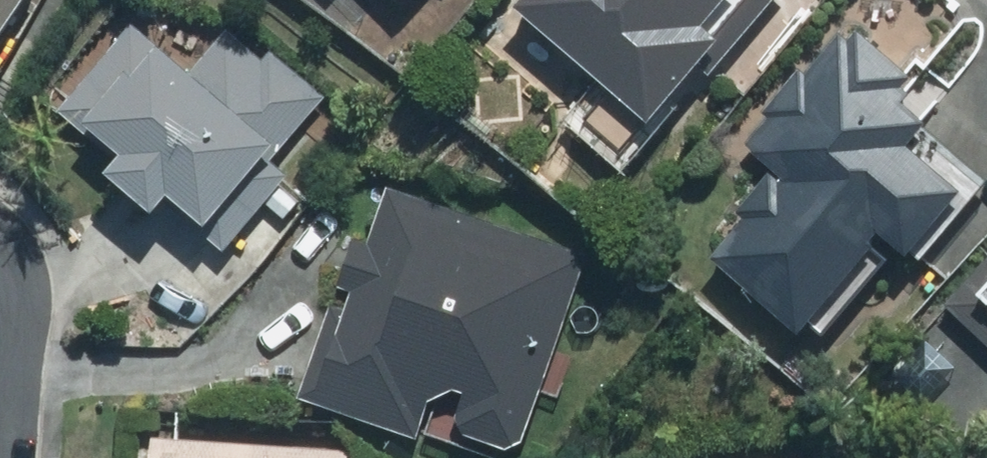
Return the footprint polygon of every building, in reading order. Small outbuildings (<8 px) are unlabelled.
[(21,0),(0,0),(0,29),(21,0)] [(507,9),(642,127),(696,65),(708,76),(775,0),(515,0),(507,9)] [(201,237),(319,101),(234,28),(193,75),(155,42),(80,128),(115,158),(97,179),(142,218),(157,200),(201,237)] [(740,147),(769,172),(734,212),(743,220),(709,259),(787,326),(799,312),(823,333),(896,247),(909,259),(969,189),(909,138),(936,106),(845,29),(801,80),(793,74),(760,112),(766,117),(740,147)] [(368,252),(346,245),(293,402),(408,441),(414,426),(508,457),(514,457),(583,256),(389,189),(368,252)] [(963,302),(986,325),(986,274),(963,302)] [(143,438),(142,457),(348,457),(349,450),(143,438)]
